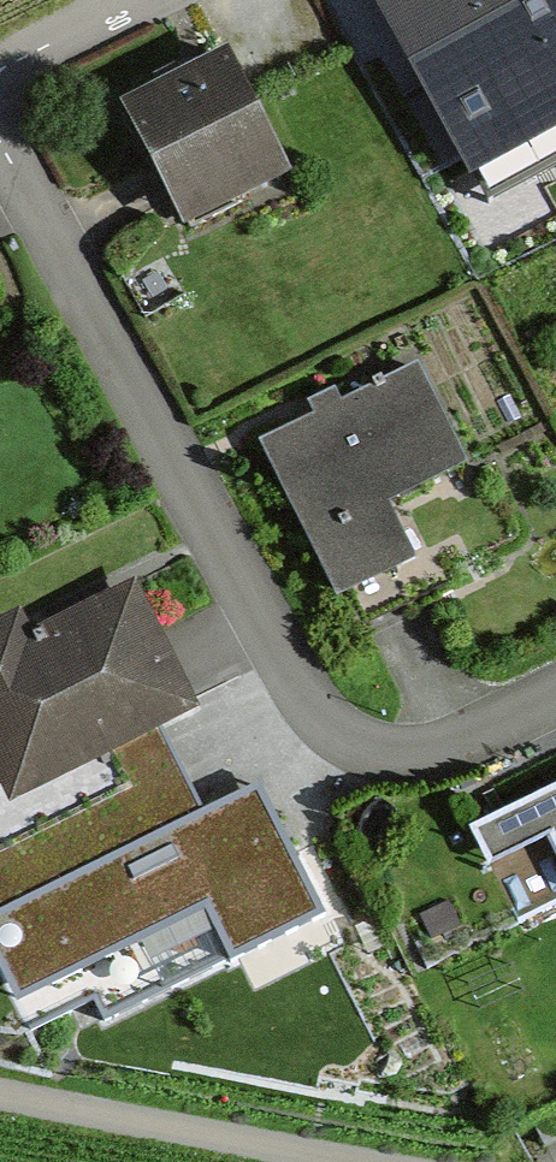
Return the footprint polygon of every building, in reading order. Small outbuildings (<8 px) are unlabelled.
[(471,194),(555,148),(555,0),(367,0),(471,194)] [(229,68),(130,116),(186,230),(285,181),(229,68)] [(416,375),(264,452),(336,593),(404,559),(379,512),(464,469),(416,375)] [(0,631),(0,792),(7,807),(181,719),(123,604),(41,645),(27,617),(0,631)] [(470,834),(517,932),(555,913),(555,792),(470,834)] [(255,797),(0,923),(0,959),(20,998),(208,905),(236,960),(316,921),(255,797)]
